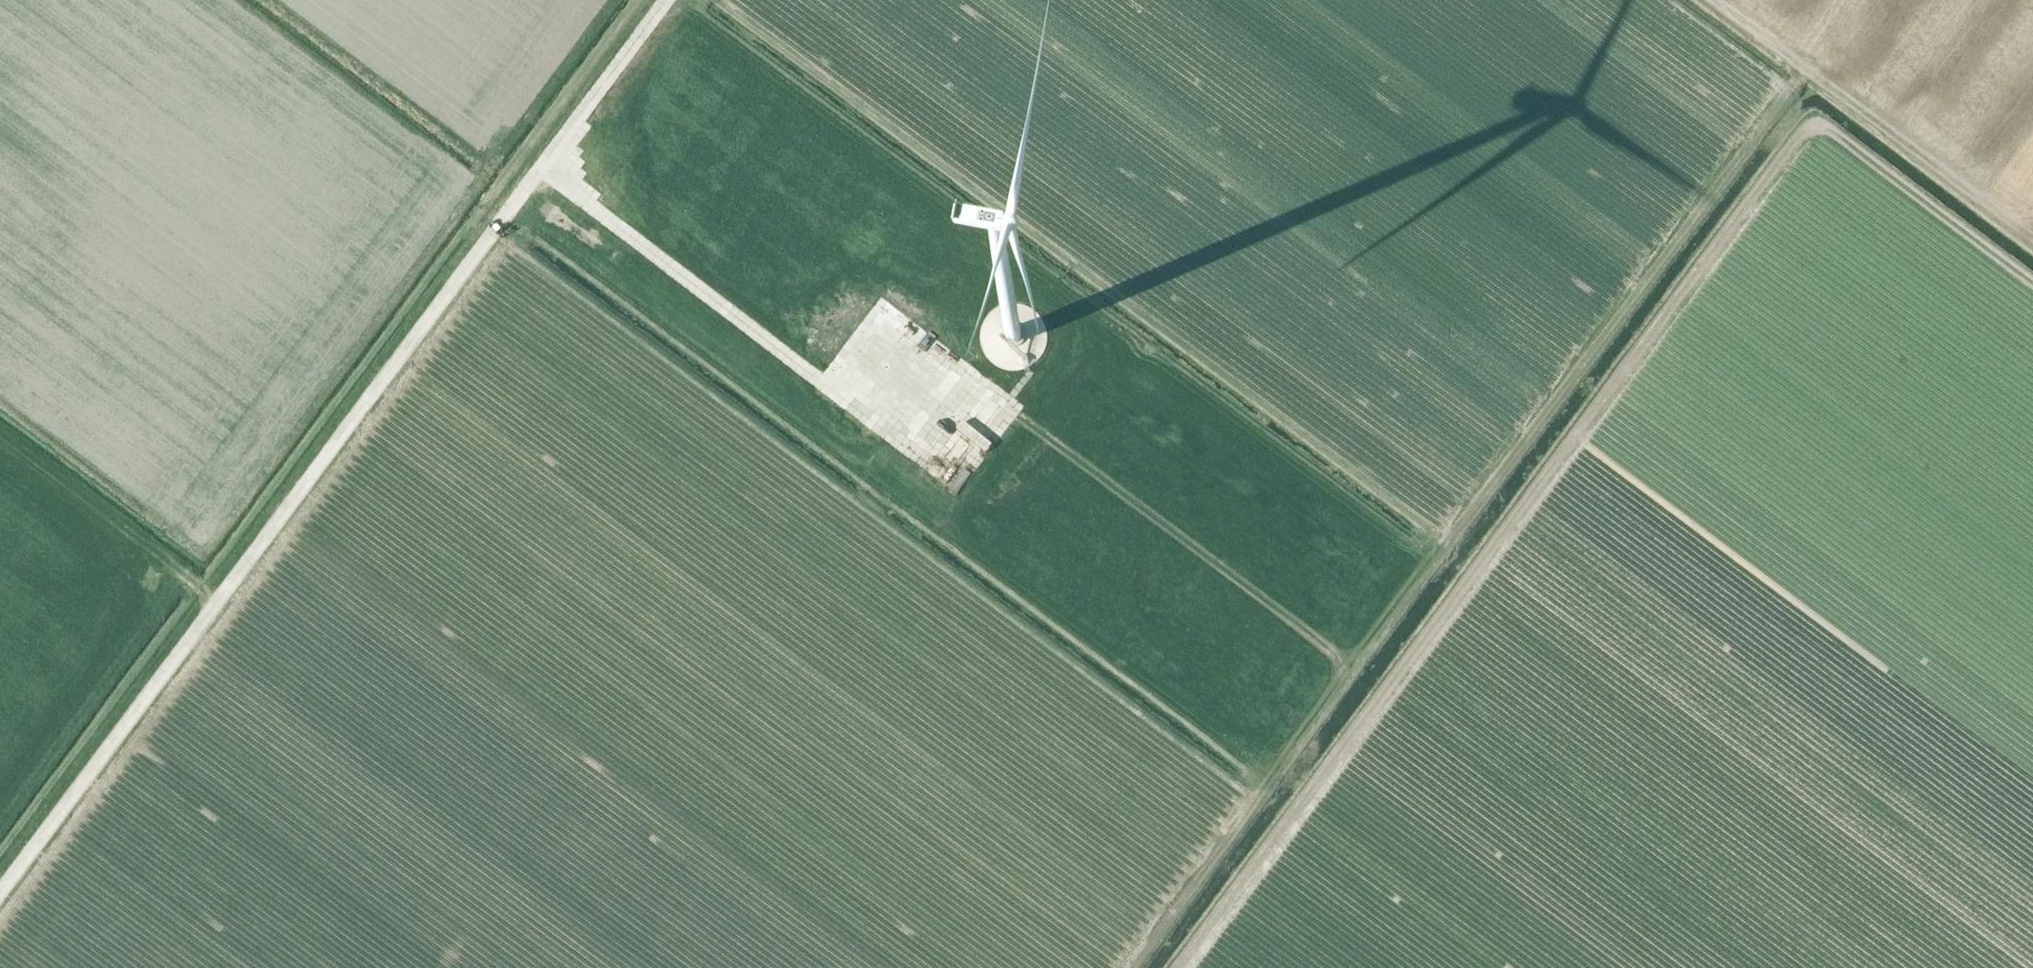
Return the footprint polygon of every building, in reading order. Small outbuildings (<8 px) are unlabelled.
[(1012,327),(1012,326),(1011,327),(1010,327),(1009,327),(1008,327),(1007,328),(1006,328),(1005,328),(1005,329),(1004,330),(1003,330),(1003,331),(1002,332),(1002,333),(1001,334),(1001,335),(1001,336),(1001,337),(1001,338),(1001,339),(1001,340),(1002,341),(1002,342),(1003,343),(1003,344),(1004,345),(1005,345),(1005,346),(1006,346),(1007,347),(1008,347),(1009,347),(1010,348),(1011,348),(1012,348),(1013,348),(1014,347),(1015,347),(1016,347),(1017,346),(1018,346),(1018,345),(1019,345),(1020,344),(1020,343),(1021,342),(1021,341),(1022,340),(1022,339),(1022,338),(1022,337),(1022,336),(1022,335),(1022,334),(1021,334),(1021,333),(1021,332),(1020,331),(1020,330),(1019,330),(1018,329),(1018,328),(1017,328),(1016,327),(1015,327),(1014,327),(1013,327),(1012,327)]
